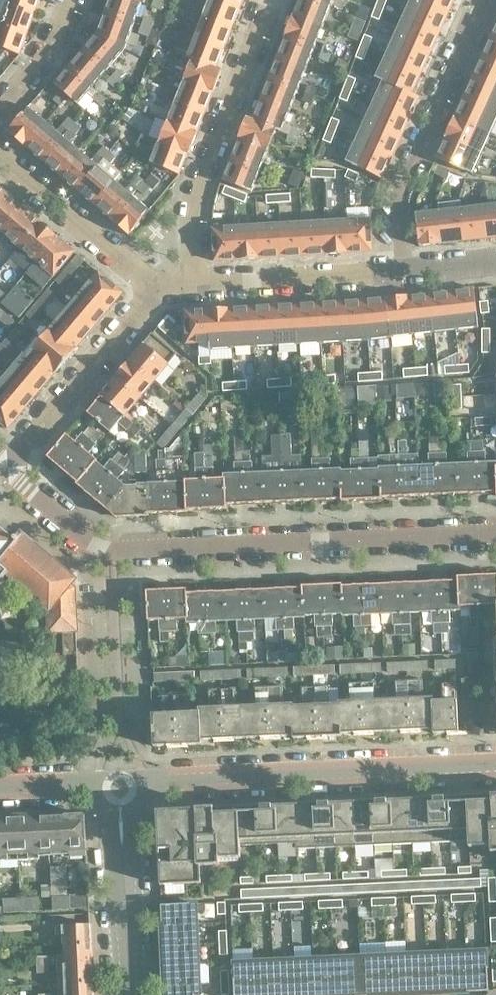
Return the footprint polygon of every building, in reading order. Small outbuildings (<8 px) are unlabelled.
[(0,15),(0,24),(27,34),(35,13),(5,2),(0,0),(0,8),(2,9),(0,15)] [(40,0),(0,0),(5,2),(35,13),(40,0)] [(104,11),(133,24),(141,3),(144,4),(145,3),(138,0),(108,0),(104,11)] [(157,0),(152,0),(150,6),(160,9),(163,2),(157,0)] [(203,14),(233,26),(241,5),(229,0),(209,0),(203,14)] [(293,15),(322,27),(331,6),(314,0),(299,0),(293,15)] [(387,0),(378,0),(375,6),(383,9),(387,0)] [(402,17),(439,33),(448,13),(419,0),(410,0),(402,17)] [(448,13),(454,0),(419,0),(448,13)] [(185,9),(195,13),(198,5),(188,1),(185,9)] [(366,20),(370,9),(360,5),(355,16),(366,20)] [(379,20),(383,9),(375,6),(371,17),(379,20)] [(191,21),(195,13),(185,9),(182,17),(191,21)] [(104,11),(96,32),(124,49),(126,44),(133,24),(104,11)] [(200,23),(195,35),(225,47),(233,26),(203,14),(200,23)] [(293,15),(284,36),(314,48),(322,27),(293,15)] [(402,17),(393,37),(430,54),(439,33),(402,17)] [(152,22),(142,19),(140,26),(150,29),(152,22)] [(0,24),(0,47),(6,50),(12,52),(12,51),(20,54),(27,34),(0,24)] [(358,40),(362,29),(352,24),(347,36),(358,40)] [(150,29),(140,26),(137,33),(147,37),(150,29)] [(160,33),(150,30),(145,43),(155,47),(160,33)] [(96,32),(82,49),(107,70),(124,49),(96,32)] [(189,50),(187,57),(192,58),(216,68),(217,68),(225,47),(195,35),(189,50)] [(368,49),(372,38),(364,35),(360,46),(368,49)] [(495,63),(495,38),(491,35),(482,56),(495,63)] [(284,36),(276,57),(306,68),(314,48),(284,36)] [(393,37),(384,57),(421,73),(430,54),(393,37)] [(334,46),(324,42),(321,50),(331,54),(334,46)] [(172,44),(170,50),(178,53),(177,54),(186,57),(187,57),(189,50),(181,47),(172,44)] [(363,61),(368,49),(360,46),(355,57),(363,61)] [(82,49),(68,66),(92,87),(101,76),(107,70),(82,49)] [(169,50),(166,58),(174,61),(177,54),(178,53),(170,50),(169,50)] [(331,54),(321,50),(318,58),(328,62),(331,54)] [(495,87),(495,63),(482,56),(473,76),(495,87)] [(276,57),(268,77),(298,89),(306,68),(276,57)] [(384,57),(375,78),(382,81),(411,94),(421,73),(384,57)] [(192,58),(183,79),(213,91),(222,70),(216,68),(192,58)] [(344,68),(347,61),(340,58),(336,65),(344,68)] [(68,66),(53,83),(61,90),(68,96),(77,104),(92,87),(68,66)] [(117,69),(112,75),(120,82),(125,76),(117,69)] [(120,82),(112,75),(106,83),(114,90),(120,83),(120,82)] [(351,91),(356,79),(348,76),(343,87),(351,91)] [(495,112),(495,87),(473,76),(464,96),(495,112)] [(268,77),(260,98),(290,110),(298,89),(268,77)] [(178,92),(175,100),(205,112),(213,91),(183,79),(178,92)] [(382,81),(373,101),(410,117),(419,97),(411,94),(382,81)] [(318,88),(309,84),(305,92),(315,96),(318,88)] [(161,86),(158,94),(167,97),(170,89),(161,86)] [(347,102),(351,91),(343,87),(339,99),(347,102)] [(61,90),(51,102),(57,107),(68,96),(61,90)] [(106,99),(98,92),(92,99),(100,106),(106,99)] [(315,96),(305,92),(302,100),(312,103),(315,96)] [(164,106),(167,97),(158,94),(154,102),(164,106)] [(490,133),(495,121),(495,112),(464,96),(454,116),(490,133)] [(260,98),(252,119),(278,129),(282,131),(290,110),(260,98)] [(172,108),(167,121),(197,133),(205,112),(175,100),(172,108)] [(373,101),(363,122),(400,138),(410,117),(373,101)] [(8,130),(25,145),(46,122),(29,107),(8,130)] [(122,118),(128,122),(134,114),(128,110),(122,118)] [(67,116),(61,123),(68,130),(74,123),(67,116)] [(454,116),(445,136),(481,154),(490,133),(454,116)] [(247,117),(239,138),(269,150),(278,129),(252,119),(247,117)] [(335,132),(339,121),(331,118),(327,129),(335,132)] [(188,153),(197,133),(167,121),(158,142),(188,153)] [(46,122),(25,145),(42,160),(63,136),(46,122)] [(363,122),(354,142),(391,158),(400,138),(363,122)] [(81,151),(70,142),(81,128),(75,123),(63,136),(42,160),(60,175),(81,151)] [(302,130),(292,126),(289,134),(299,138),(302,130)] [(330,144),(335,132),(327,129),(322,140),(330,144)] [(299,138),(289,134),(286,142),(296,145),(299,138)] [(179,174),(188,153),(158,142),(140,135),(136,145),(154,152),(150,163),(179,174)] [(445,136),(435,158),(464,171),(465,171),(472,174),(481,154),(445,136)] [(239,138),(230,159),(261,170),(269,150),(239,138)] [(354,142),(345,161),(352,165),(382,178),(391,158),(354,142)] [(81,151),(60,175),(77,189),(98,166),(110,151),(103,146),(91,160),(81,151)] [(98,166),(77,189),(95,204),(115,181),(115,180),(121,173),(110,163),(116,156),(110,151),(98,166)] [(227,181),(226,182),(252,192),(261,170),(230,159),(222,179),(227,181)] [(446,179),(450,170),(438,165),(434,174),(446,179)] [(323,178),(323,169),(311,169),(310,177),(311,178),(323,178)] [(335,170),(323,169),(323,178),(335,179),(335,170)] [(348,169),(344,177),(356,182),(359,175),(348,169)] [(294,170),(291,177),(301,181),(304,174),(294,170)] [(115,181),(95,204),(112,219),(133,195),(136,192),(138,189),(139,188),(121,173),(115,180),(115,181)] [(160,180),(152,173),(145,181),(151,186),(153,188),(160,180)] [(291,177),(287,186),(297,189),(301,181),(291,177)] [(139,188),(138,189),(144,194),(151,186),(145,181),(139,188)] [(324,207),(332,207),(331,182),(323,182),(324,207)] [(233,198),(236,190),(225,186),(222,194),(233,198)] [(244,203),(248,195),(236,190),(233,198),(244,203)] [(0,201),(0,232),(2,233),(23,208),(6,193),(0,201)] [(291,202),(290,193),(278,194),(278,203),(291,202)] [(278,203),(278,194),(266,195),(266,204),(278,203)] [(129,234),(150,210),(133,195),(112,219),(129,234)] [(460,201),(439,203),(440,211),(443,242),(465,239),(462,208),(461,201),(460,201)] [(483,206),(486,237),(495,236),(495,204),(483,206)] [(483,206),(462,208),(465,239),(486,237),(483,206)] [(23,208),(2,233),(19,247),(40,222),(23,208)] [(440,211),(417,213),(420,244),(443,242),(440,211)] [(366,218),(348,219),(350,252),(372,251),(370,219),(366,219),(366,218)] [(348,219),(325,220),(327,253),(350,252),(348,219)] [(325,220),(303,222),(305,255),(327,253),(325,220)] [(40,222),(19,247),(36,262),(57,237),(40,222)] [(303,222),(280,223),(282,256),(305,255),(303,222)] [(280,223),(258,224),(260,257),(282,256),(280,223)] [(258,224),(235,226),(238,259),(260,257),(258,224)] [(218,227),(213,228),(215,260),(238,259),(235,226),(218,227)] [(36,262),(26,273),(45,289),(54,277),(70,258),(69,257),(74,251),(57,237),(36,262)] [(78,268),(71,262),(63,271),(71,277),(78,268)] [(71,277),(63,271),(55,281),(62,287),(71,277)] [(95,275),(84,288),(109,309),(123,293),(99,272),(95,275)] [(56,294),(49,288),(35,305),(42,311),(56,294)] [(84,288),(69,305),(94,326),(109,309),(84,288)] [(478,320),(474,288),(452,290),(457,330),(478,328),(477,320),(478,320)] [(457,330),(452,290),(430,293),(435,333),(457,330)] [(435,333),(430,293),(408,295),(412,335),(435,333)] [(24,309),(7,295),(2,301),(18,315),(24,309)] [(412,335),(408,295),(386,298),(389,338),(412,335)] [(367,341),(389,338),(386,298),(363,300),(366,341),(367,341)] [(366,341),(363,300),(341,302),(344,342),(366,341)] [(488,301),(479,302),(481,314),(489,313),(488,301)] [(344,342),(341,302),(319,303),(322,343),(344,342)] [(319,303),(297,304),(299,345),(300,357),(320,355),(320,343),(322,343),(319,303)] [(299,345),(297,304),(274,306),(277,346),(299,345)] [(42,311),(35,305),(26,315),(33,321),(42,311)] [(69,305),(55,322),(80,343),(94,326),(69,305)] [(277,346),(274,306),(252,307),(255,347),(277,346)] [(255,347),(252,307),(230,308),(233,349),(255,347)] [(209,342),(209,350),(233,349),(230,308),(208,310),(209,342)] [(209,342),(208,310),(184,311),(186,343),(209,342)] [(167,317),(160,326),(168,332),(175,323),(167,317)] [(55,322),(41,339),(66,360),(80,343),(55,322)] [(21,335),(14,329),(6,339),(13,345),(21,335)] [(490,329),(481,329),(481,341),(490,341),(490,329)] [(152,334),(129,360),(155,381),(169,364),(177,354),(154,335),(152,334)] [(6,339),(0,346),(0,350),(5,354),(13,345),(6,339)] [(41,339),(26,356),(51,377),(66,360),(41,339)] [(490,353),(490,341),(481,341),(482,353),(490,353)] [(23,353),(8,370),(37,394),(51,377),(26,356),(23,353)] [(211,364),(210,356),(198,356),(199,365),(211,364)] [(129,360),(115,378),(140,399),(155,381),(129,360)] [(469,373),(468,364),(456,365),(457,374),(469,373)] [(457,374),(456,365),(444,366),(445,375),(457,374)] [(428,376),(427,367),(415,368),(416,377),(428,376)] [(416,377),(415,368),(403,369),(403,377),(416,377)] [(0,380),(0,392),(22,411),(37,394),(8,370),(0,380)] [(370,381),(370,372),(358,373),(358,382),(370,381)] [(382,380),(382,372),(370,372),(370,381),(382,380)] [(336,383),(335,375),(323,376),(324,384),(336,383)] [(324,384),(323,376),(311,377),(312,385),(324,384)] [(100,395),(101,396),(124,415),(126,416),(140,399),(115,378),(100,395)] [(291,386),(291,378),(279,379),(279,387),(291,386)] [(279,387),(279,379),(267,379),(267,388),(279,387)] [(433,382),(435,400),(449,399),(447,380),(433,382)] [(247,389),(246,381),(234,382),(235,390),(247,389)] [(417,395),(433,394),(432,381),(416,383),(417,395)] [(235,390),(234,382),(222,383),(223,391),(235,390)] [(397,398),(414,396),(413,383),(396,384),(397,398)] [(452,385),(453,397),(461,396),(461,384),(452,385)] [(379,400),(392,399),(390,385),(378,386),(379,400)] [(376,405),(375,387),(358,389),(360,406),(376,405)] [(338,390),(339,412),(359,411),(358,389),(338,390)] [(198,391),(185,407),(192,414),(206,397),(198,391)] [(295,391),(278,392),(278,402),(296,401),(295,391)] [(8,428),(22,411),(0,392),(0,421),(8,428)] [(277,392),(258,393),(259,403),(277,402),(277,392)] [(96,404),(89,412),(91,415),(111,432),(118,422),(127,431),(129,429),(135,436),(141,429),(124,415),(101,396),(95,403),(96,404)] [(462,409),(461,396),(453,397),(453,409),(462,409)] [(184,408),(170,424),(178,431),(192,414),(184,408)] [(476,417),(476,426),(491,426),(495,426),(495,416),(476,417)] [(67,434),(48,457),(63,469),(82,447),(96,431),(91,426),(84,433),(83,433),(75,441),(67,434)] [(170,426),(157,442),(164,449),(178,432),(170,426)] [(310,470),(302,470),(303,500),(312,500),(312,501),(323,500),(321,458),(320,447),(319,435),(319,429),(312,429),(312,436),(313,458),(310,458),(310,470)] [(82,447),(63,469),(78,482),(96,461),(98,460),(89,452),(96,444),(95,443),(102,435),(96,431),(82,447)] [(427,464),(418,465),(419,495),(429,495),(429,496),(439,496),(437,442),(436,431),(429,431),(430,453),(427,453),(427,464)] [(170,449),(165,448),(168,513),(178,513),(178,512),(187,512),(187,509),(186,510),(185,481),(176,482),(175,470),(173,470),(173,456),(185,456),(184,433),(183,432),(170,449)] [(390,455),(379,455),(379,467),(380,469),(381,499),(382,499),(382,497),(390,497),(390,498),(400,497),(398,444),(398,440),(397,433),(389,434),(389,445),(390,455)] [(270,455),(262,456),(263,472),(264,502),(274,501),(274,503),(284,502),(279,434),(270,435),(270,455)] [(288,434),(279,434),(284,502),(295,502),(295,501),(303,500),(302,470),(299,470),(299,455),(289,455),(288,434)] [(212,437),(203,437),(204,451),(204,467),(207,510),(217,509),(217,508),(226,508),(226,504),(225,478),(223,478),(214,478),(213,466),(212,437)] [(233,473),(223,473),(223,478),(225,478),(226,504),(235,503),(235,504),(245,504),(242,451),(242,450),(242,441),(242,437),(234,437),(235,462),(232,462),(233,473)] [(406,440),(398,440),(398,444),(400,497),(412,497),(412,496),(419,495),(418,465),(418,454),(408,454),(406,454),(406,440)] [(476,441),(476,451),(478,494),(489,493),(489,492),(495,492),(495,473),(495,466),(495,461),(486,462),(485,450),(484,451),(483,440),(476,441)] [(366,441),(358,442),(359,458),(361,501),(372,500),(372,499),(381,499),(380,469),(379,467),(379,455),(377,455),(377,457),(366,458),(366,441)] [(467,463),(457,463),(458,493),(468,493),(468,494),(478,494),(476,451),(476,441),(467,441),(467,451),(467,463)] [(444,442),(437,442),(439,496),(450,495),(450,494),(458,493),(457,463),(447,464),(446,452),(445,452),(444,442)] [(328,447),(320,447),(321,458),(323,500),(333,500),(333,499),(341,499),(341,500),(342,500),(341,468),(340,468),(331,469),(330,457),(328,458),(328,447)] [(157,483),(149,483),(150,513),(157,513),(168,513),(166,450),(158,450),(158,459),(156,459),(157,470),(157,483)] [(196,479),(185,480),(185,481),(186,510),(187,509),(196,509),(196,510),(207,510),(204,467),(204,451),(195,452),(196,479)] [(250,451),(242,451),(245,504),(256,503),(256,502),(264,502),(263,472),(253,472),(252,461),(251,461),(250,451)] [(78,482),(76,483),(92,496),(118,464),(125,457),(119,452),(112,460),(111,459),(104,467),(96,461),(78,482)] [(147,455),(136,455),(136,472),(147,472),(147,455)] [(118,464),(92,496),(107,509),(125,485),(118,479),(125,470),(124,469),(131,462),(125,457),(118,464)] [(342,468),(341,468),(342,500),(351,500),(351,501),(361,501),(359,458),(352,458),(351,458),(351,469),(342,469),(342,468)] [(125,485),(107,509),(116,517),(149,515),(149,513),(150,513),(149,483),(137,484),(137,485),(125,485)] [(0,589),(7,581),(4,578),(6,575),(23,589),(25,587),(49,607),(50,631),(63,631),(75,631),(76,631),(74,588),(69,584),(73,580),(19,532),(14,538),(0,527),(0,589)] [(478,574),(479,605),(495,605),(495,574),(488,575),(488,573),(478,574)] [(458,576),(458,580),(459,606),(461,606),(470,606),(471,627),(479,627),(479,617),(480,617),(479,605),(478,574),(467,575),(458,576)] [(450,579),(439,580),(441,622),(441,633),(449,632),(448,622),(450,622),(449,610),(461,609),(461,606),(459,606),(458,580),(450,580),(450,579)] [(429,581),(420,582),(421,611),(431,611),(432,622),(433,622),(434,633),(441,633),(441,622),(439,580),(429,580),(429,581)] [(411,581),(400,582),(402,624),(402,634),(411,634),(410,612),(421,611),(420,582),(411,582),(411,581)] [(390,583),(381,584),(382,613),(393,613),(393,624),(395,624),(395,635),(402,634),(402,624),(400,582),(390,582),(390,583)] [(312,585),(302,586),(302,587),(304,617),(305,617),(305,615),(315,615),(315,626),(317,626),(317,636),(325,636),(324,626),(322,583),(312,584),(312,585)] [(333,583),(322,583),(324,626),(325,636),(332,636),(331,625),(333,625),(332,614),(342,613),(342,615),(343,615),(342,584),(333,584),(333,583)] [(342,583),(342,584),(343,615),(354,615),(354,626),(356,626),(356,636),(363,636),(363,626),(361,583),(351,584),(351,585),(342,585),(342,583)] [(372,583),(361,583),(363,626),(364,636),(371,636),(371,625),(372,625),(371,614),(382,613),(381,584),(372,584),(372,583)] [(294,586),(283,587),(285,629),(286,640),(293,640),(293,629),(294,629),(294,617),(304,617),(302,587),(294,588),(294,586)] [(285,629),(283,587),(273,587),(273,588),(264,589),(266,619),(266,630),(278,630),(285,629)] [(147,590),(148,620),(159,619),(160,631),(161,641),(169,641),(169,631),(167,588),(157,589),(157,590),(147,590)] [(187,592),(188,592),(188,588),(178,589),(178,588),(167,588),(169,631),(178,630),(177,619),(186,618),(188,618),(187,592)] [(255,588),(244,589),(246,631),(247,641),(255,641),(254,631),(255,631),(255,619),(266,619),(264,589),(256,589),(255,588)] [(235,590),(225,591),(226,620),(237,620),(238,631),(239,631),(240,642),(247,641),(246,631),(244,589),(235,589),(235,590)] [(188,618),(186,618),(187,622),(198,622),(199,633),(200,633),(201,648),(201,651),(208,651),(208,648),(208,644),(208,633),(206,590),(196,591),(196,592),(188,592),(187,592),(188,618)] [(216,590),(206,590),(208,633),(208,644),(209,648),(216,648),(215,632),(217,632),(216,621),(226,620),(225,591),(216,591),(216,590)] [(75,631),(63,631),(64,655),(66,655),(76,654),(75,631)] [(402,654),(413,654),(412,642),(402,642),(402,654)] [(343,659),(342,646),(327,647),(328,659),(343,659)] [(468,673),(476,673),(480,673),(478,648),(467,649),(468,673)] [(227,664),(226,650),(209,651),(209,665),(227,664)] [(287,661),(287,652),(286,651),(278,651),(279,662),(287,661)] [(67,680),(66,655),(64,655),(41,656),(42,681),(67,680)] [(434,668),(455,667),(454,658),(433,659),(434,668)] [(428,659),(407,660),(407,670),(428,669),(428,659)] [(407,660),(387,661),(388,671),(407,670),(407,660)] [(381,661),(360,662),(361,672),(381,671),(381,661)] [(360,662),(340,663),(341,673),(361,672),(360,662)] [(334,664),(313,665),(314,675),(335,674),(334,664)] [(313,665),(294,666),(294,676),(314,675),(313,665)] [(288,666),(267,667),(267,677),(288,676),(288,666)] [(267,667),(247,668),(247,678),(267,677),(267,667)] [(240,668),(220,669),(220,679),(241,678),(240,668)] [(220,669),(200,670),(200,680),(220,679),(220,669)] [(194,671),(174,672),(174,681),(195,680),(194,671)] [(174,672),(154,673),(154,682),(174,681),(174,672)] [(463,703),(470,703),(474,702),(472,678),(461,678),(463,703)] [(422,679),(408,680),(411,731),(420,731),(421,729),(433,728),(432,700),(433,700),(433,697),(423,697),(422,679)] [(396,698),(386,699),(387,731),(401,730),(401,732),(411,731),(408,680),(395,680),(396,698)] [(375,681),(362,682),(364,733),(374,733),(374,731),(387,731),(386,699),(376,699),(375,681)] [(442,700),(433,700),(432,700),(433,728),(434,732),(448,732),(448,733),(458,733),(457,700),(457,681),(441,681),(442,700)] [(348,700),(340,701),(341,733),(354,732),(354,734),(364,733),(362,682),(348,682),(348,700)] [(282,685),(269,686),(271,738),(280,737),(281,736),(294,735),(292,703),(283,704),(282,685)] [(329,685),(315,686),(317,738),(327,737),(327,736),(341,735),(341,733),(340,701),(338,701),(339,703),(330,704),(329,685)] [(255,705),(246,705),(247,737),(261,737),(261,738),(271,738),(269,686),(255,686),(255,705)] [(294,703),(292,703),(294,735),(294,737),(308,737),(308,738),(317,738),(315,686),(301,687),(302,705),(294,705),(294,703)] [(235,687),(222,688),(224,740),(235,739),(235,738),(247,737),(246,705),(237,706),(235,687)] [(199,708),(199,711),(200,711),(201,739),(202,739),(215,739),(215,740),(224,740),(222,688),(208,689),(209,707),(199,708)] [(189,693),(175,694),(178,746),(188,745),(188,744),(202,743),(202,739),(201,739),(200,711),(199,711),(190,712),(189,693)] [(162,713),(153,714),(154,745),(168,745),(168,746),(178,746),(175,694),(161,695),(162,713)] [(464,728),(472,728),(475,728),(474,703),(463,704),(464,728)] [(467,796),(469,840),(470,846),(491,845),(491,851),(495,851),(495,795),(467,796)] [(467,796),(448,797),(450,840),(469,840),(467,796)] [(448,797),(429,798),(431,841),(450,840),(448,797)] [(410,798),(391,799),(393,843),(412,842),(410,798)] [(429,798),(410,798),(412,842),(431,841),(429,798)] [(391,799),(372,800),(374,844),(393,843),(391,799)] [(372,800),(353,801),(355,845),(374,844),(372,800)] [(353,801),(334,802),(336,846),(355,845),(353,801)] [(334,802),(315,803),(317,846),(336,846),(334,802)] [(315,803),(296,804),(298,847),(317,846),(315,803)] [(277,804),(258,805),(260,844),(279,843),(277,804)] [(296,804),(277,804),(279,843),(297,842),(297,847),(298,847),(296,804)] [(258,805),(239,806),(241,844),(260,844),(258,805)] [(239,806),(199,808),(200,845),(201,865),(220,864),(220,857),(242,856),(241,844),(239,806)] [(199,808),(157,810),(159,847),(200,845),(199,808)] [(84,814),(63,815),(65,851),(87,849),(86,815),(84,814)] [(63,815),(41,816),(43,852),(65,851),(63,815)] [(41,816),(19,817),(21,859),(29,859),(40,859),(39,852),(43,852),(41,816)] [(0,818),(0,861),(8,860),(21,859),(19,817),(0,818)] [(200,845),(159,847),(161,884),(202,882),(201,865),(200,845)] [(67,887),(67,868),(51,869),(52,889),(67,887)] [(488,878),(488,890),(495,890),(495,882),(495,877),(488,878)] [(461,878),(451,879),(452,888),(462,887),(461,878)] [(471,878),(461,878),(462,887),(472,887),(471,878)] [(482,878),(471,878),(472,887),(482,886),(482,878)] [(441,879),(431,880),(432,889),(442,888),(441,879)] [(451,879),(441,879),(442,888),(452,888),(451,879)] [(421,880),(411,881),(412,890),(422,889),(421,880)] [(431,880),(421,880),(422,889),(432,889),(431,880)] [(401,881),(391,882),(392,890),(402,890),(401,881)] [(411,881),(401,881),(402,890),(412,890),(411,881)] [(381,882),(371,883),(372,891),(382,891),(381,882)] [(391,882),(381,882),(382,891),(392,890),(391,882)] [(351,883),(341,884),(342,893),(352,892),(351,883)] [(361,883),(351,883),(352,892),(362,892),(361,883)] [(371,883),(361,883),(362,892),(372,891),(371,883)] [(43,896),(52,896),(52,884),(43,884),(43,896)] [(332,884),(322,885),(322,894),(332,893),(332,884)] [(341,884),(332,884),(332,893),(342,893),(341,884)] [(312,885),(302,886),(302,895),(312,894),(312,885)] [(322,885),(312,885),(312,894),(322,894),(322,885)] [(292,886),(282,887),(282,895),(292,895),(292,886)] [(302,886),(292,886),(292,895),(302,895),(302,886)] [(272,887),(262,888),(262,896),(272,896),(272,887)] [(282,887),(272,887),(272,896),(282,895),(282,887)] [(252,888),(242,888),(242,897),(252,897),(252,888)] [(262,888),(252,888),(252,897),(262,896),(262,888)] [(475,901),(475,893),(463,894),(463,902),(475,901)] [(88,894),(70,895),(71,909),(89,908),(88,894)] [(451,903),(463,902),(463,894),(451,894),(451,903)] [(52,896),(52,902),(53,910),(71,909),(70,895),(52,896)] [(436,903),(435,895),(423,896),(423,904),(436,903)] [(423,904),(423,896),(411,896),(411,904),(423,904)] [(3,898),(3,904),(4,912),(38,911),(38,897),(3,898)] [(396,905),(395,897),(383,898),(384,906),(396,905)] [(384,906),(383,898),(371,898),(372,906),(384,906)] [(330,900),(331,908),(343,908),(342,899),(330,900)] [(331,908),(330,900),(318,901),(319,909),(331,908)] [(303,910),(302,901),(290,902),(291,910),(303,910)] [(226,914),(225,902),(217,902),(218,914),(226,914)] [(291,910),(290,902),(278,902),(279,911),(291,910)] [(197,923),(197,903),(161,905),(162,925),(197,923)] [(263,911),(263,903),(251,904),(251,912),(263,911)] [(251,912),(251,904),(238,904),(239,912),(251,912)] [(394,907),(384,907),(384,917),(394,916),(394,907)] [(198,944),(197,923),(162,925),(163,945),(198,944)] [(91,943),(90,924),(55,926),(56,935),(62,934),(63,944),(91,943)] [(227,943),(226,931),(218,931),(219,943),(227,943)] [(37,964),(92,962),(91,943),(63,944),(63,955),(37,956),(37,964)] [(227,955),(227,943),(219,943),(219,955),(227,955)] [(198,944),(163,945),(164,965),(199,963),(198,944)] [(488,990),(486,950),(466,951),(468,992),(487,991),(488,990)] [(448,992),(468,992),(466,951),(447,952),(448,992)] [(448,992),(447,952),(426,953),(428,993),(448,992)] [(408,994),(428,993),(426,953),(407,954),(408,994)] [(407,954),(386,955),(388,994),(393,994),(408,994),(407,954)] [(386,955),(353,956),(354,976),(367,976),(368,994),(388,994),(386,955)] [(367,976),(354,976),(353,956),(333,957),(335,994),(368,994),(367,976)] [(333,957),(313,958),(315,994),(335,994),(333,957)] [(313,958),(293,959),(294,994),(315,994),(313,958)] [(293,959),(273,960),(274,994),(294,994),(293,959)] [(273,960),(253,961),(254,994),(274,994),(273,960)] [(253,961),(233,962),(233,972),(234,994),(254,994),(253,961)] [(93,981),(92,962),(37,964),(38,973),(58,972),(58,982),(93,981)] [(164,965),(164,985),(200,984),(199,963),(164,965)] [(229,982),(228,970),(220,971),(221,983),(229,982)] [(93,981),(58,982),(59,994),(93,994),(93,981)] [(229,994),(229,982),(221,983),(221,994),(229,994)] [(200,984),(164,985),(165,994),(201,994),(200,984)]
